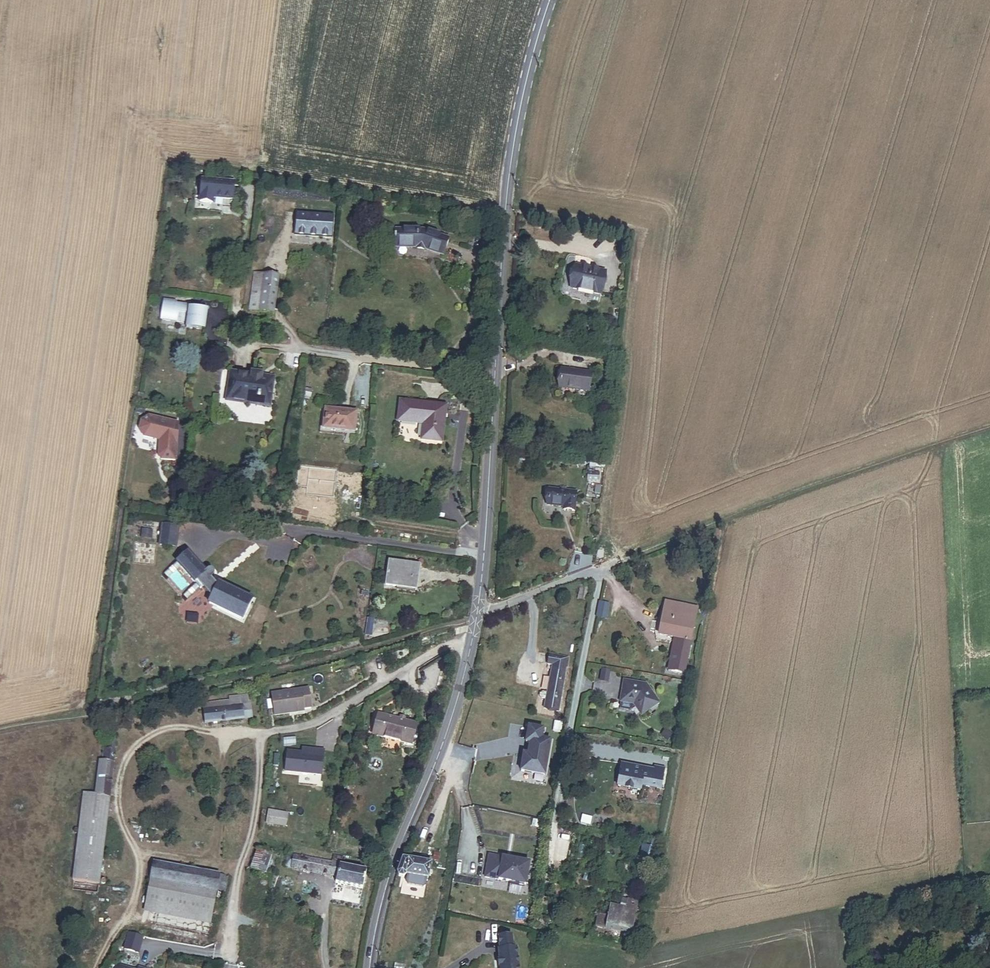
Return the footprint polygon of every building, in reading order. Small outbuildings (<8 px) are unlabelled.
[(234,205),(236,188),(204,184),(201,206),(214,208),(215,203),(234,205)] [(291,234),(326,238),(328,217),(293,213),(291,234)] [(430,250),(444,254),(449,240),(431,234),(398,233),(397,248),(430,250)] [(569,291),(599,296),(603,274),(574,268),(569,291)] [(246,315),(268,318),(272,293),(252,290),(253,279),(250,279),(246,315)] [(252,290),(272,293),(273,281),(253,279),(252,290)] [(176,307),(163,305),(160,324),(186,328),(185,332),(200,334),(202,317),(188,316),(189,312),(189,310),(175,308),(176,307)] [(560,389),(590,390),(591,372),(561,370),(560,389)] [(254,407),(268,409),(271,381),(258,379),(258,376),(249,375),(249,379),(230,376),(226,404),(246,406),(247,401),(255,402),(254,407)] [(424,440),(442,442),(444,417),(438,416),(439,406),(402,402),(400,420),(426,423),(424,440)] [(340,426),(350,426),(351,413),(320,410),(319,431),(339,432),(340,426)] [(173,464),(176,427),(144,422),(138,428),(136,436),(142,443),(150,444),(152,442),(157,442),(156,460),(158,463),(173,464)] [(598,481),(599,472),(588,472),(587,481),(598,481)] [(561,511),(572,511),(573,491),(545,489),(544,505),(561,506),(561,511)] [(174,545),(176,526),(160,524),(158,543),(174,545)] [(213,576),(214,574),(214,571),(211,569),(209,569),(206,571),(188,550),(175,561),(179,566),(195,586),(199,583),(210,596),(207,602),(240,619),(251,600),(218,582),(216,585),(210,577),(213,576)] [(385,585),(419,590),(422,568),(389,563),(385,585)] [(195,586),(179,566),(165,577),(185,601),(198,590),(195,586)] [(576,600),(585,602),(588,586),(579,585),(576,600)] [(607,620),(609,605),(598,603),(596,618),(607,620)] [(663,626),(688,631),(689,627),(693,608),(667,604),(663,626)] [(357,626),(364,627),(366,610),(359,609),(357,626)] [(688,631),(663,626),(661,639),(661,640),(672,642),(676,643),(674,653),(684,655),(683,657),(687,658),(693,628),(689,627),(688,631)] [(674,653),(676,643),(672,642),(667,672),(671,673),(674,653)] [(671,673),(680,674),(683,657),(684,655),(674,653),(671,673)] [(561,657),(541,654),(539,665),(542,665),(559,668),(561,657)] [(535,710),(552,712),(559,668),(542,665),(538,692),(537,700),(535,710)] [(643,683),(623,679),(619,700),(633,703),(641,714),(649,708),(656,704),(658,702),(648,686),(645,687),(643,683)] [(304,683),(267,688),(270,711),(284,709),(284,707),(299,705),(307,703),(304,683)] [(248,714),(244,693),(224,696),(224,699),(191,706),(194,723),(248,714)] [(374,733),(384,736),(390,717),(380,714),(374,733)] [(384,736),(412,745),(418,725),(390,717),(384,736)] [(560,732),(562,722),(554,721),(552,730),(560,732)] [(543,773),(550,740),(541,739),(542,729),(527,726),(524,741),(528,742),(526,753),(522,752),(519,769),(543,773)] [(89,794),(103,795),(111,739),(104,738),(101,760),(93,759),(89,794)] [(303,754),(288,752),(287,774),(322,777),(324,751),(314,750),(314,755),(303,754)] [(659,787),(662,770),(652,769),(647,768),(647,771),(642,770),(643,767),(620,763),(617,786),(640,789),(640,785),(659,787)] [(67,879),(73,879),(84,793),(78,792),(67,879)] [(73,879),(92,882),(103,795),(89,794),(84,793),(73,879)] [(285,826),(287,813),(267,809),(265,823),(285,826)] [(656,848),(658,833),(651,832),(649,847),(656,848)] [(653,864),(656,848),(649,847),(646,846),(643,862),(653,864)] [(248,871),(264,876),(271,854),(255,849),(248,871)] [(335,885),(364,890),(368,869),(343,864),(331,862),(287,853),(284,866),(337,876),(335,885)] [(528,884),(532,862),(490,854),(486,876),(528,884)] [(417,875),(430,877),(432,862),(431,862),(432,857),(421,856),(420,861),(406,858),(398,876),(405,877),(407,873),(413,874),(412,881),(416,882),(417,875)] [(211,924),(217,891),(220,875),(153,863),(144,913),(211,924)] [(227,893),(230,876),(220,875),(217,891),(227,893)] [(607,914),(596,912),(593,925),(602,927),(604,925),(633,931),(637,909),(634,909),(636,900),(625,898),(623,907),(609,904),(607,914)] [(518,965),(520,964),(518,947),(514,947),(513,935),(499,936),(500,949),(498,949),(498,959),(498,966),(500,966),(500,967),(519,967),(518,965)]
